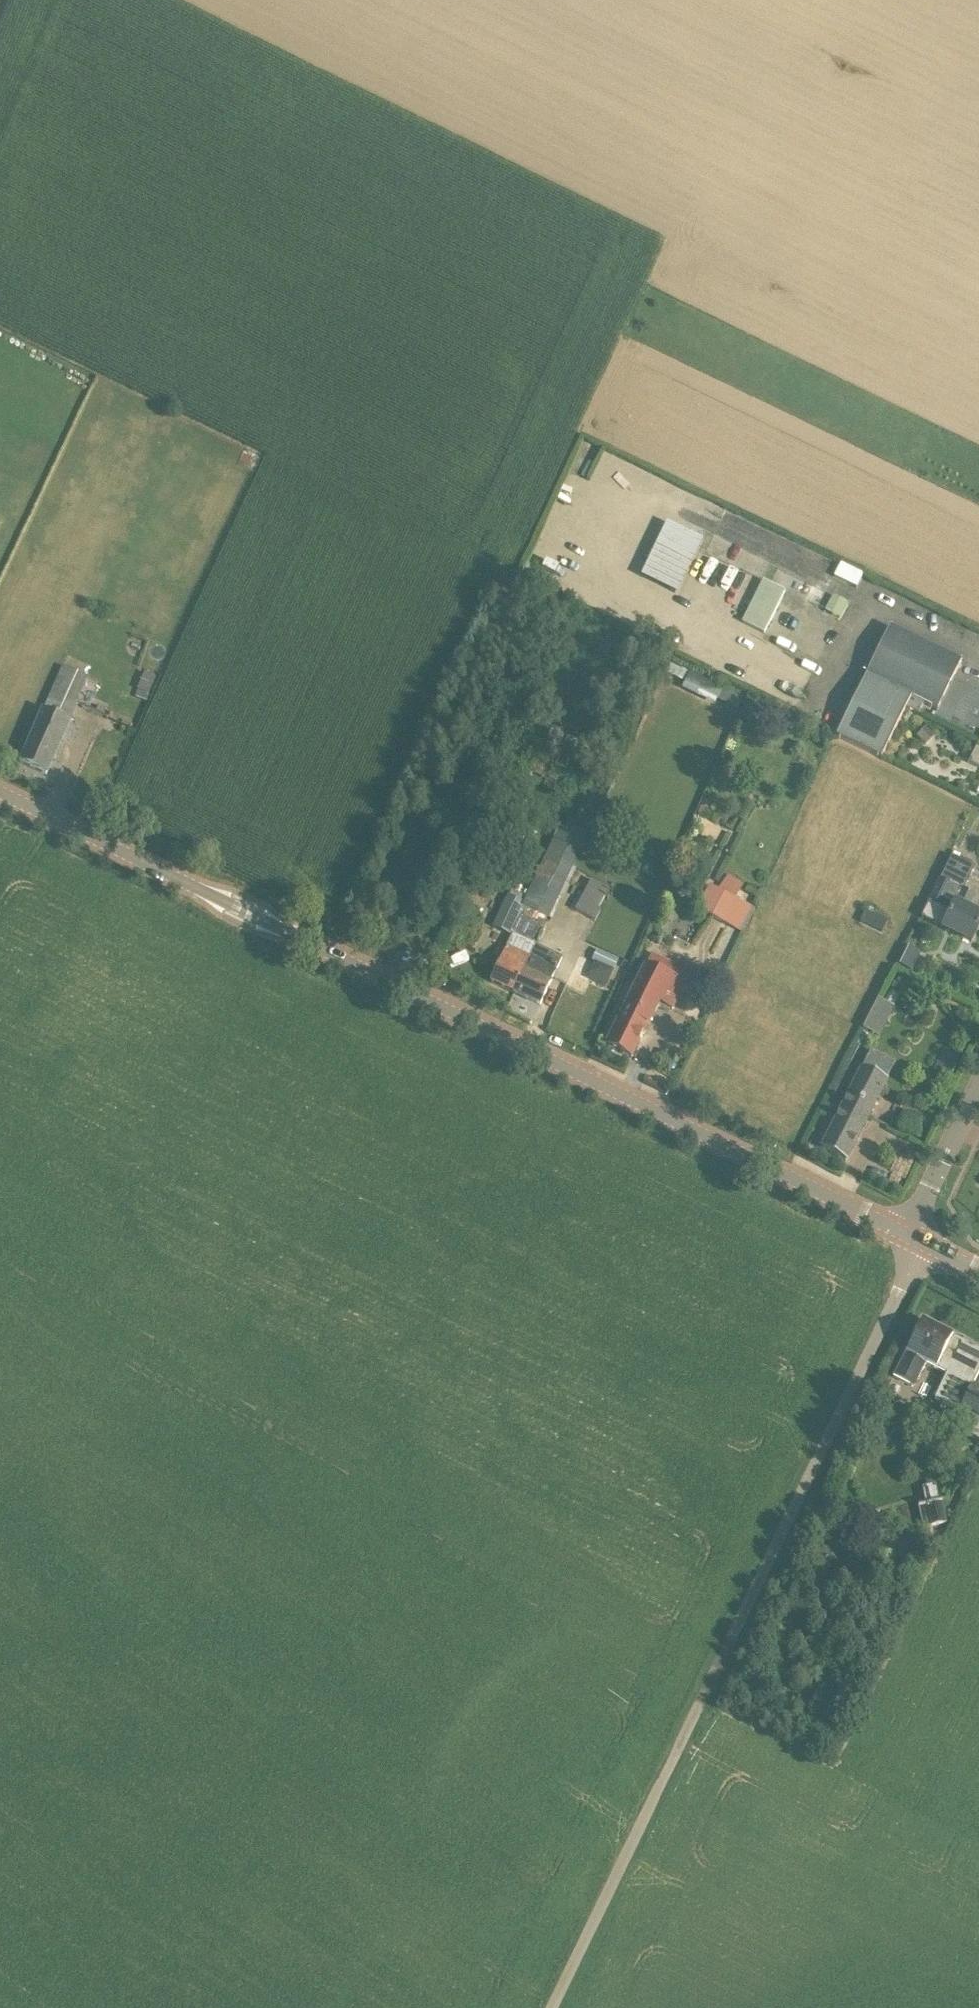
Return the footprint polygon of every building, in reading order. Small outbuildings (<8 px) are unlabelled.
[(673,591),(697,536),(660,519),(636,575),(673,591)] [(864,574),(841,562),(834,577),(836,578),(857,588),(861,578),(864,574)] [(782,595),(760,584),(740,627),(762,637),(782,595)] [(904,709),(917,715),(923,703),(938,710),(935,717),(974,735),(976,730),(978,731),(978,687),(955,676),(962,661),(889,626),(837,738),(880,759),(904,709)] [(46,775),(90,679),(65,667),(21,763),(46,775)] [(716,698),(721,683),(687,670),(681,684),(716,698)] [(149,693),(155,678),(144,673),(138,689),(148,693),(149,693)] [(734,706),(741,698),(725,685),(718,694),(734,706)] [(716,723),(735,725),(737,702),(710,700),(709,713),(717,714),(716,723)] [(926,728),(917,737),(924,745),(933,736),(926,728)] [(976,747),(969,762),(978,768),(978,748),(976,747)] [(578,852),(552,839),(525,896),(521,903),(523,903),(522,907),(546,918),(578,852)] [(952,856),(940,879),(921,918),(971,942),(978,926),(978,915),(968,910),(974,896),(963,890),(974,867),(952,856)] [(727,874),(718,888),(735,900),(745,886),(727,874)] [(710,886),(697,910),(726,926),(739,902),(710,886)] [(583,892),(573,911),(595,923),(605,903),(583,892)] [(509,935),(522,907),(523,903),(521,903),(507,896),(492,927),(509,935)] [(514,992),(535,945),(513,935),(491,981),(514,992)] [(535,945),(514,992),(540,1005),(562,958),(535,945)] [(910,969),(918,951),(904,945),(897,963),(910,969)] [(597,950),(592,961),(614,970),(619,959),(597,950)] [(645,965),(632,992),(605,1046),(631,1059),(657,1004),(671,1010),(691,969),(674,960),(672,964),(651,953),(645,965)] [(878,999),(868,1019),(885,1027),(895,1008),(878,999)] [(862,1068),(821,1150),(845,1162),(886,1081),(879,1077),(862,1068)] [(973,1384),(978,1372),(978,1351),(925,1323),(921,1325),(920,1324),(893,1377),(908,1385),(913,1376),(918,1379),(926,1363),(947,1374),(934,1399),(958,1412),(959,1411),(978,1421),(978,1387),(973,1384)] [(923,1489),(926,1504),(939,1502),(936,1486),(923,1489)] [(946,1523),(942,1501),(925,1505),(929,1527),(946,1523)] [(869,1631),(870,1620),(853,1619),(853,1631),(869,1631)]
